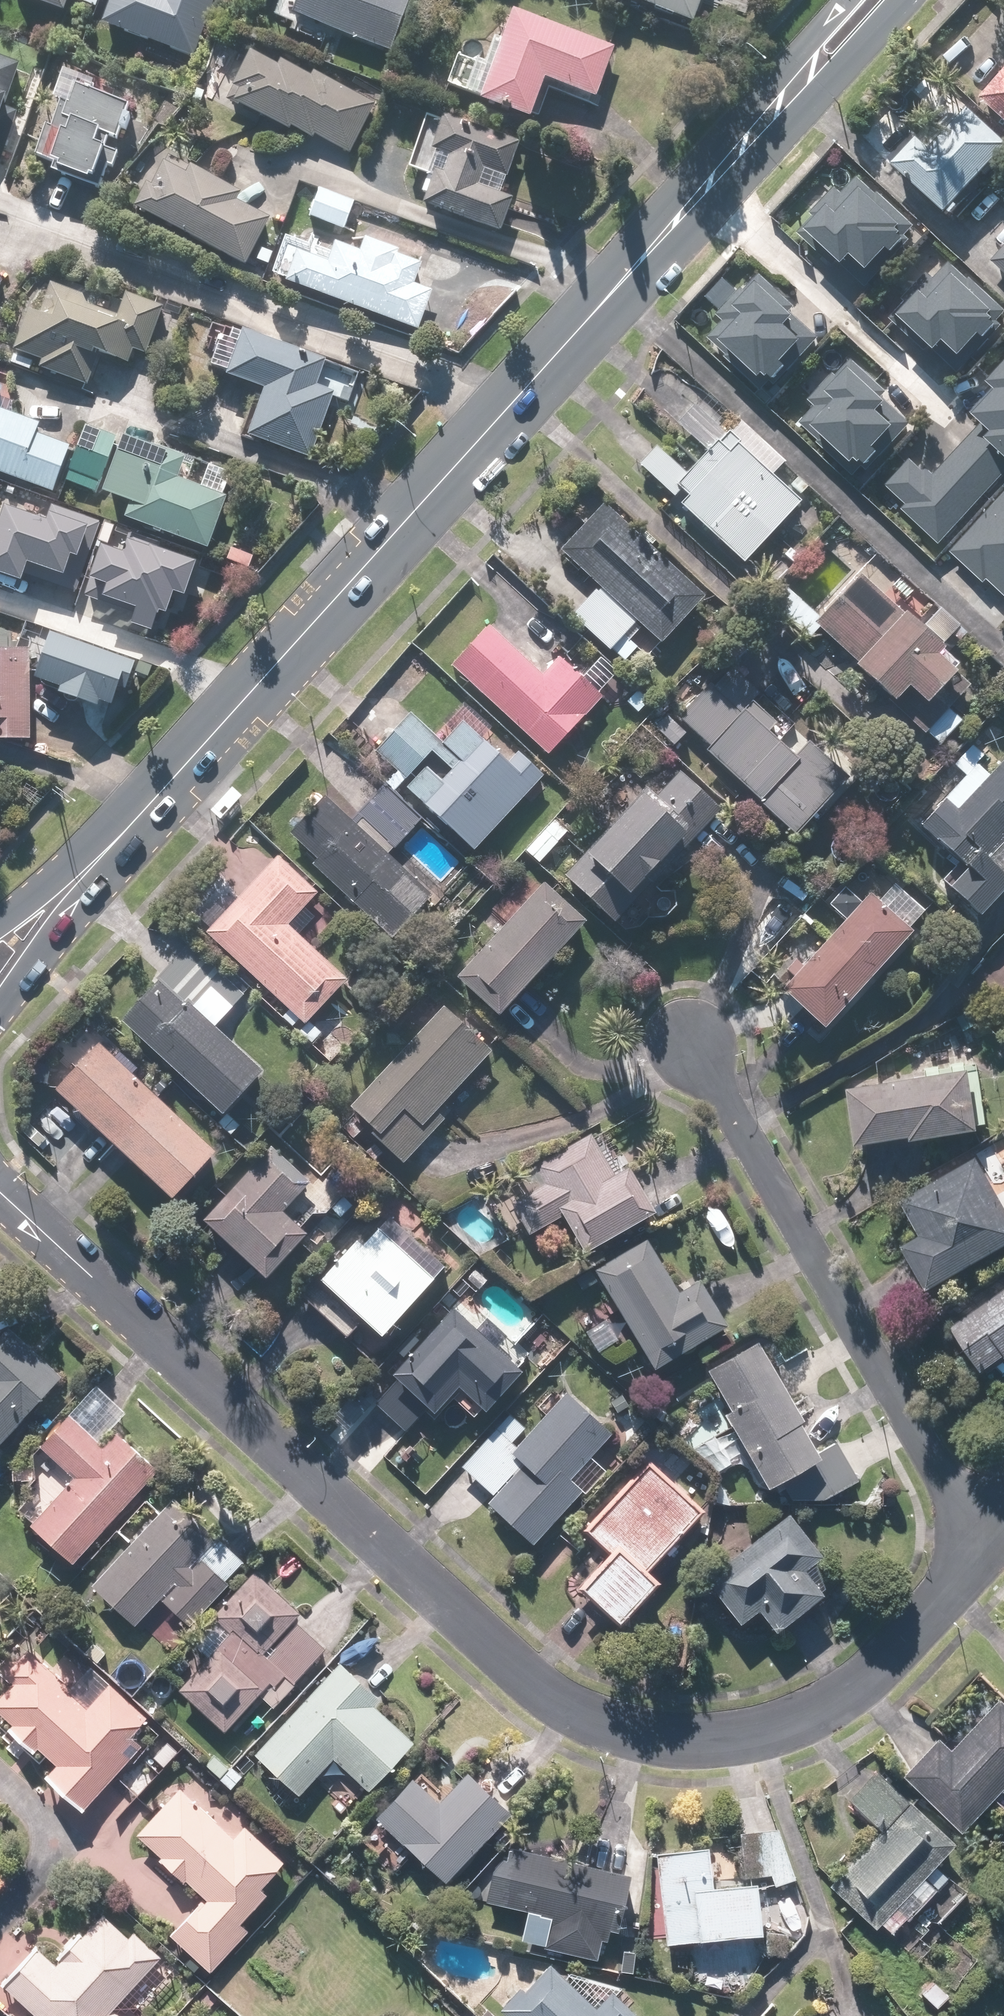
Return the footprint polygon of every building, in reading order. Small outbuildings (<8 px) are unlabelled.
[(5,1),(57,21),(65,0),(5,0),(5,1)] [(101,25),(190,58),(211,0),(110,0),(101,25)] [(283,19),(387,52),(404,0),(288,0),(283,19)] [(687,27),(697,0),(612,0),(687,27)] [(536,84),(560,93),(557,99),(590,110),(592,104),(610,50),(509,15),(477,105),(523,121),(536,84)] [(238,55),(226,81),(232,84),(225,97),(233,100),(229,110),(306,145),(308,140),(346,158),(370,105),(349,95),(270,59),(265,67),(238,55)] [(978,96),(988,106),(1003,120),(1003,69),(978,96)] [(0,70),(0,108),(2,109),(13,75),(0,70)] [(89,93),(56,82),(46,110),(57,114),(51,134),(42,131),(21,197),(82,217),(90,192),(98,194),(106,170),(109,171),(114,156),(100,151),(104,140),(112,143),(114,137),(119,138),(124,122),(118,120),(122,109),(87,97),(89,93)] [(941,216),(1003,153),(954,105),(939,120),(963,143),(951,155),(926,130),(890,167),(941,216)] [(499,182),(511,149),(437,123),(425,155),(437,159),(419,209),(493,236),(506,201),(498,199),(504,183),(499,182)] [(230,206),(233,199),(159,161),(130,217),(240,273),(265,224),(230,206)] [(813,217),(796,235),(835,269),(837,266),(871,296),(923,236),(858,179),(842,198),(831,189),(809,214),(813,217)] [(352,205),(315,193),(307,220),(344,231),(352,205)] [(327,255),(296,245),(282,290),(414,333),(427,294),(411,289),(418,268),(394,260),(396,253),(360,241),(355,257),(328,249),(327,255)] [(986,262),(1003,278),(1003,243),(986,262)] [(945,263),(929,282),(921,275),(899,300),(903,304),(889,320),(952,377),(957,371),(966,378),(1003,336),(1003,316),(945,263)] [(721,323),(704,339),(758,395),(769,384),(779,395),(836,340),(782,285),(775,292),(759,276),(715,317),(721,323)] [(27,373),(31,362),(38,364),(35,373),(84,388),(92,362),(103,366),(108,349),(141,359),(156,312),(64,282),(63,287),(35,278),(10,355),(6,367),(27,373)] [(203,371),(223,378),(222,383),(257,395),(242,440),(308,462),(328,401),(345,407),(356,375),(237,336),(217,329),(203,371)] [(882,394),(848,362),(832,378),(830,376),(804,403),(811,409),(796,425),(854,480),(875,458),(870,453),(890,432),(874,417),(882,408),(875,401),(882,394)] [(885,487),(906,508),(903,512),(936,544),(1003,475),(1003,362),(979,388),(990,398),(970,419),(978,427),(929,477),(923,471),(921,473),(910,462),(885,487)] [(737,421),(724,435),(693,405),(673,425),(703,455),(673,485),(683,495),(675,504),(737,565),(796,506),(767,478),(781,464),(737,421)] [(46,498),(65,449),(34,437),(37,428),(0,414),(0,481),(46,498)] [(128,420),(120,444),(116,443),(97,502),(123,510),(118,526),(205,553),(222,502),(183,490),(192,463),(157,451),(163,433),(128,420)] [(112,438),(82,429),(64,485),(94,494),(112,438)] [(945,549),(979,583),(982,580),(1003,601),(1003,491),(945,549)] [(699,595),(599,505),(555,554),(596,591),(570,620),(606,652),(631,624),(636,628),(622,643),(641,660),(699,595)] [(94,525),(45,508),(40,524),(0,512),(0,585),(16,590),(21,573),(47,581),(44,589),(71,597),(94,525)] [(119,558),(97,551),(83,598),(96,602),(91,618),(147,634),(151,621),(158,623),(164,603),(176,606),(188,565),(154,555),(157,544),(126,535),(119,558)] [(884,707),(889,702),(934,746),(959,721),(945,707),(936,716),(921,702),(953,670),(859,577),(812,625),(851,664),(845,669),(884,707)] [(539,678),(483,627),(446,667),(544,758),(598,701),(555,661),(539,678)] [(136,666),(51,637),(35,682),(60,690),(58,696),(95,709),(97,703),(111,708),(118,690),(127,693),(136,666)] [(25,746),(27,656),(0,656),(0,745),(25,746)] [(756,695),(727,667),(672,723),(665,716),(652,729),(670,747),(684,733),(790,837),(846,780),(806,740),(789,758),(765,734),(771,727),(748,704),(756,695)] [(506,769),(479,743),(488,733),(461,707),(442,727),(448,733),(438,743),(408,714),(371,752),(402,782),(431,752),(452,773),(438,787),(421,770),(402,790),(461,848),(483,826),(469,813),(495,787),(508,800),(532,776),(515,760),(506,769)] [(938,804),(915,828),(960,871),(940,891),(971,921),(1003,887),(997,880),(1003,873),(1003,755),(973,787),(948,763),(923,789),(938,804)] [(717,813),(675,774),(650,799),(642,792),(558,879),(609,928),(614,922),(629,936),(650,914),(643,907),(634,899),(717,813)] [(326,796),(303,818),(295,809),(281,822),(289,831),(284,836),(385,941),(427,901),(385,858),(421,824),(384,785),(348,819),(326,796)] [(321,1031),(307,1017),(341,982),(284,926),(315,894),(276,858),(201,936),(311,1042),(321,1031)] [(539,885),(520,904),(506,890),(490,907),(505,921),(448,981),(491,1021),(581,924),(539,885)] [(891,887),(875,904),(867,897),(776,993),(817,1031),(907,935),(904,932),(921,914),(891,887)] [(191,945),(116,1023),(215,1120),(260,1075),(212,1028),(243,996),(191,945)] [(349,1143),(364,1127),(368,1132),(365,1135),(398,1166),(441,1121),(432,1113),(487,1055),(438,1009),(344,1109),(348,1113),(334,1128),(349,1143)] [(96,1044),(50,1091),(163,1202),(209,1155),(96,1044)] [(907,1142),(907,1146),(973,1136),(964,1075),(847,1092),(856,1150),(907,1142)] [(522,1237),(556,1218),(577,1256),(645,1218),(619,1172),(609,1177),(588,1139),(530,1171),(540,1189),(506,1208),(522,1237)] [(279,1213),(306,1186),(268,1149),(196,1221),(257,1282),(302,1237),(279,1213)] [(896,1203),(917,1241),(898,1251),(922,1294),(1003,1249),(1003,1217),(973,1161),(896,1203)] [(439,1268),(383,1217),(358,1244),(350,1237),(296,1297),(342,1338),(355,1324),(373,1341),(439,1268)] [(670,1298),(640,1244),(590,1273),(646,1371),(720,1329),(694,1284),(670,1298)] [(949,1332),(983,1379),(1003,1364),(1003,1293),(949,1332)] [(516,1375),(492,1351),(507,1335),(488,1316),(472,1332),(451,1310),(363,1396),(401,1433),(421,1413),(425,1417),(452,1390),(477,1414),(516,1375)] [(3,1330),(0,1334),(0,1443),(57,1378),(3,1330)] [(753,1345),(701,1373),(763,1488),(810,1463),(791,1427),(795,1425),(753,1345)] [(122,1414),(93,1386),(35,1448),(69,1480),(22,1529),(66,1569),(155,1475),(113,1436),(99,1450),(93,1445),(122,1414)] [(607,1434),(561,1394),(504,1458),(516,1468),(482,1506),(527,1546),(578,1490),(566,1479),(607,1434)] [(695,1515),(644,1466),(579,1532),(608,1560),(575,1593),(610,1626),(653,1583),(640,1571),(695,1515)] [(183,1631),(240,1570),(168,1502),(85,1589),(129,1630),(154,1604),(183,1631)] [(817,1561),(783,1517),(699,1581),(736,1630),(753,1617),(766,1635),(820,1594),(803,1572),(817,1561)] [(209,1617),(215,1623),(176,1666),(188,1677),(174,1691),(221,1734),(254,1698),(267,1711),(321,1651),(289,1622),(295,1614),(250,1573),(209,1617)] [(33,1660),(0,1695),(0,1720),(9,1728),(5,1732),(29,1755),(32,1752),(49,1767),(39,1777),(76,1812),(136,1750),(125,1739),(142,1722),(88,1670),(67,1692),(33,1660)] [(128,1696),(145,1678),(132,1665),(115,1683),(128,1696)] [(376,1702),(334,1665),(251,1759),(294,1798),(328,1759),(364,1792),(407,1744),(369,1710),(376,1702)] [(961,1834),(1003,1789),(1003,1707),(999,1702),(950,1753),(938,1742),(903,1779),(961,1834)] [(224,1772),(211,1758),(202,1766),(228,1794),(242,1781),(229,1767),(224,1772)] [(873,1932),(879,1926),(915,1962),(930,1947),(919,1937),(961,1894),(932,1865),(949,1848),(872,1772),(846,1799),(881,1833),(827,1888),(873,1932)] [(431,1803),(407,1778),(367,1818),(436,1885),(503,1818),(459,1774),(431,1803)] [(228,1839),(178,1790),(132,1836),(156,1859),(150,1865),(173,1887),(179,1880),(201,1902),(166,1937),(203,1973),(242,1933),(235,1926),(262,1899),(253,1890),(276,1866),(238,1828),(228,1839)] [(625,1877),(505,1848),(491,1906),(525,1914),(518,1945),(590,1962),(595,1941),(601,1943),(604,1930),(611,1932),(625,1877)] [(702,1853),(652,1858),(662,1947),(755,1937),(749,1884),(706,1889),(702,1853)] [(0,1986),(0,1988),(29,2015),(115,2015),(111,2012),(160,1961),(131,1934),(124,1943),(98,1918),(52,1966),(34,1949),(0,1986)] [(495,2011),(500,2015),(631,2015),(606,1992),(589,2010),(545,1968),(520,1993),(516,1990),(495,2011)]
